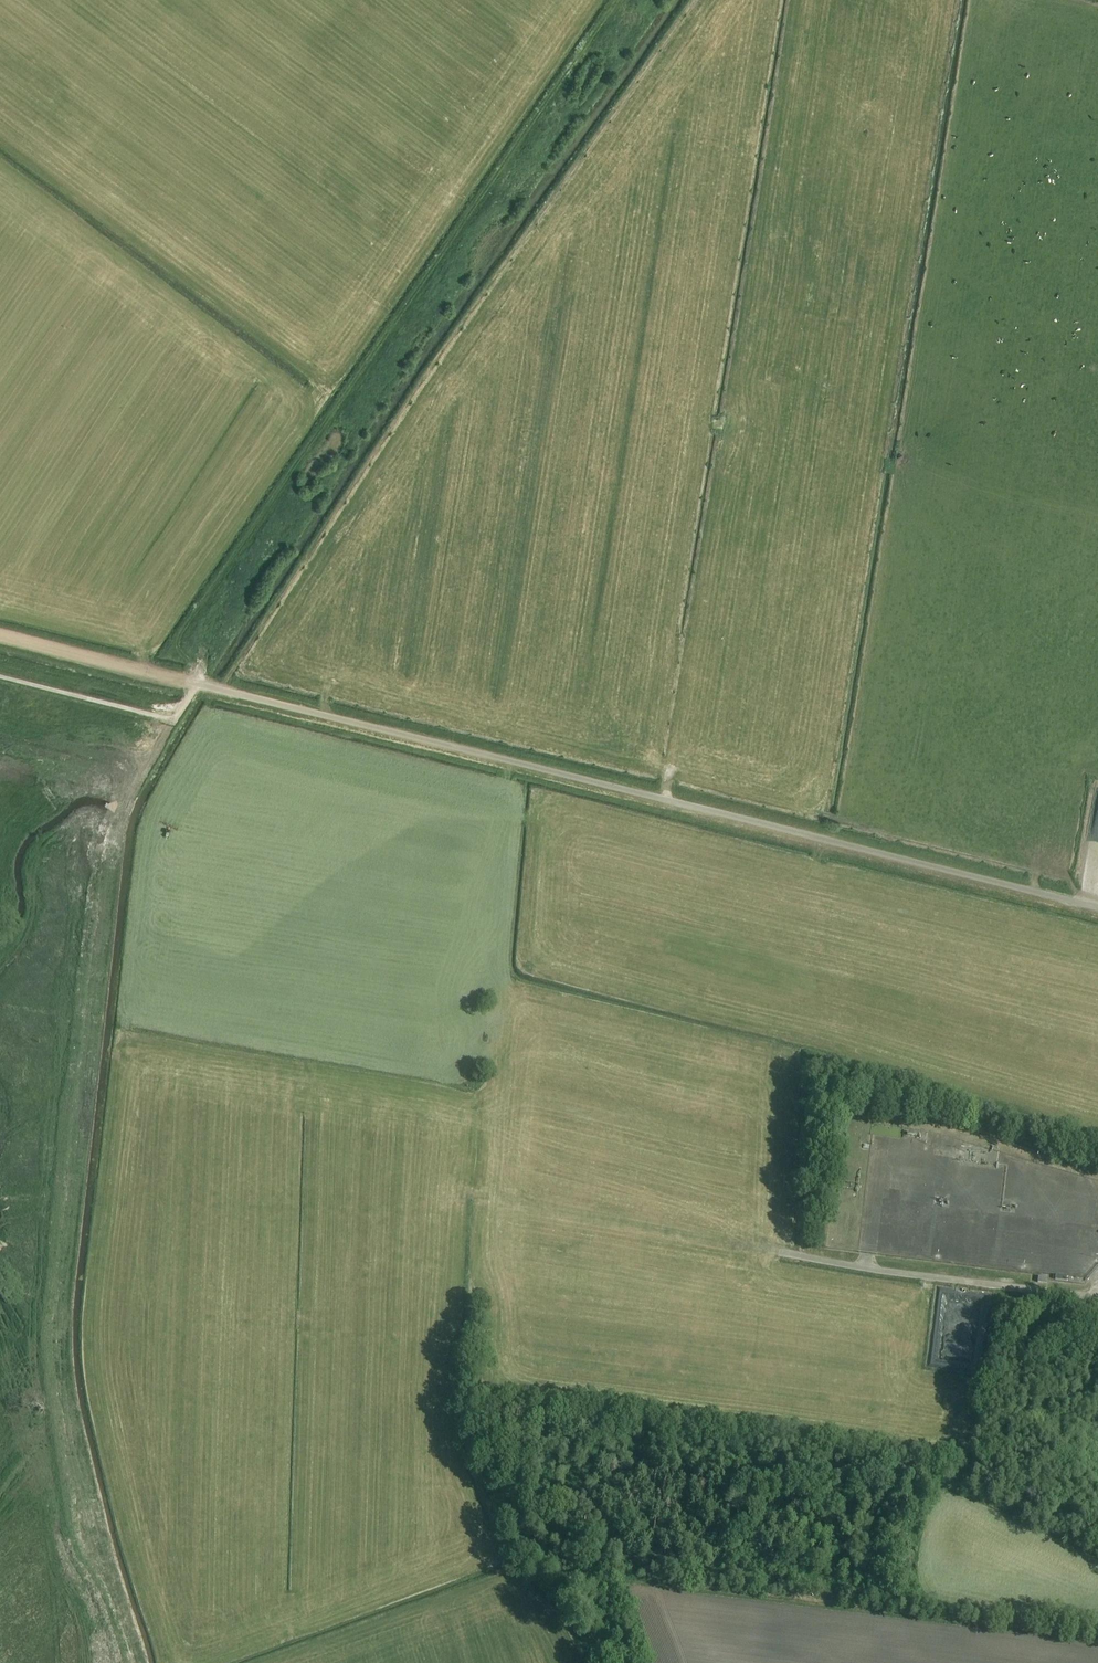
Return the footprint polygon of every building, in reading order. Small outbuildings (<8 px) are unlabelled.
[(946,1205),(947,1196),(933,1195),(932,1204),(946,1205)] [(1012,1214),(1014,1205),(1000,1203),(999,1212),(1012,1214)]
